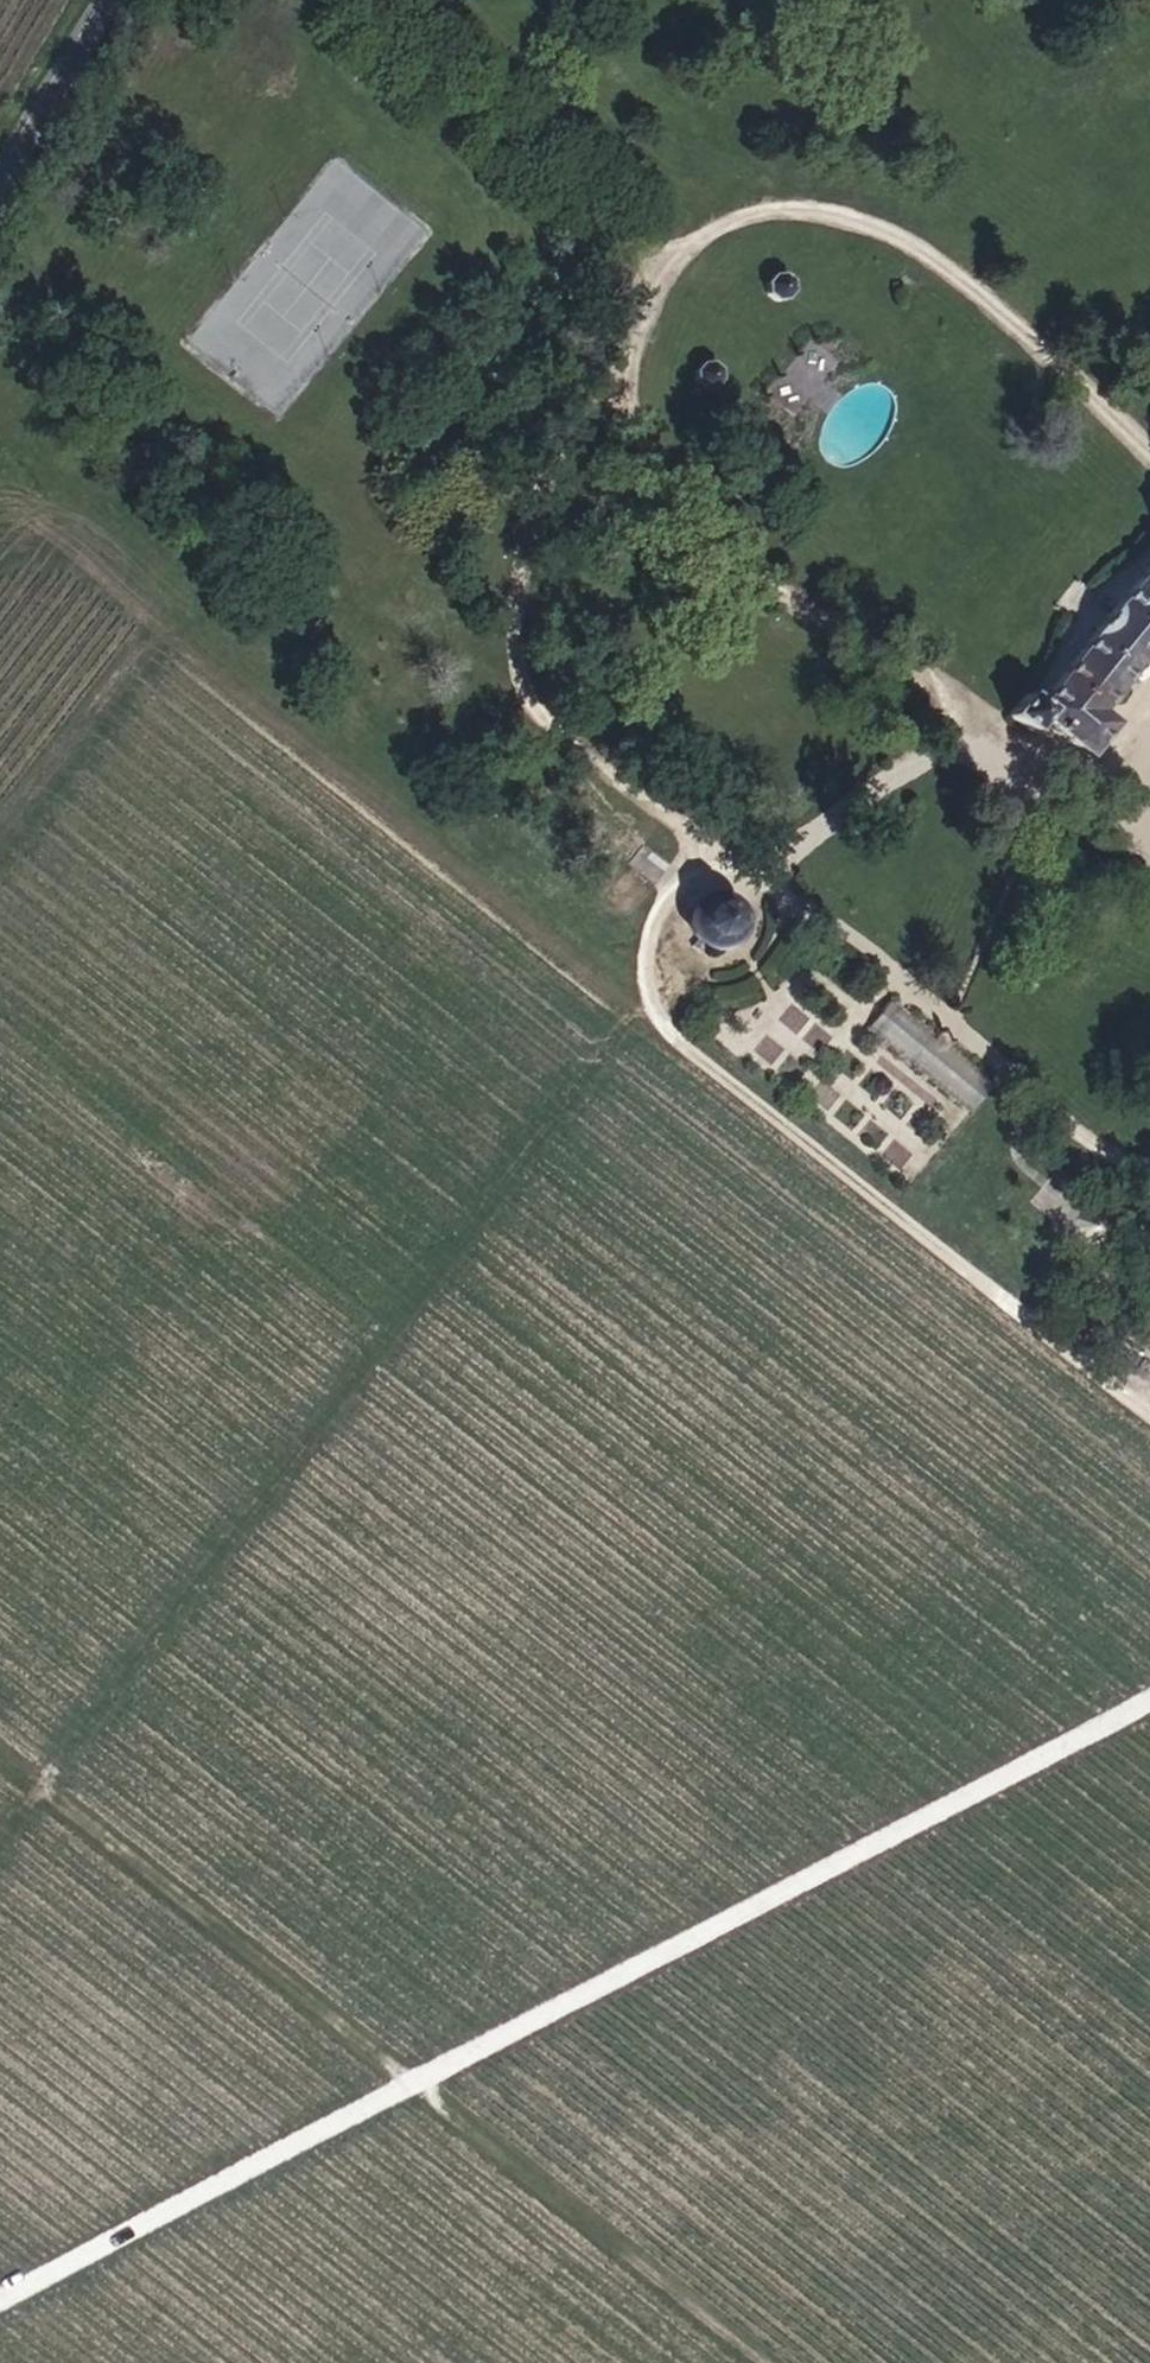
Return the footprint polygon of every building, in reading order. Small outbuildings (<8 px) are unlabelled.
[(1118,698),(1149,659),(1149,540),(1037,679),(1023,670),(1008,688),(1010,697),(1055,730),(1064,718),(1088,735),(1090,732),(1118,698)] [(727,929),(733,917),(732,905),(728,892),(720,886),(708,882),(694,883),(680,893),(674,912),(677,923),(685,933),(695,938),(707,940),(719,936),(727,929)] [(955,1091),(978,1065),(870,986),(850,1011),(955,1091)]
